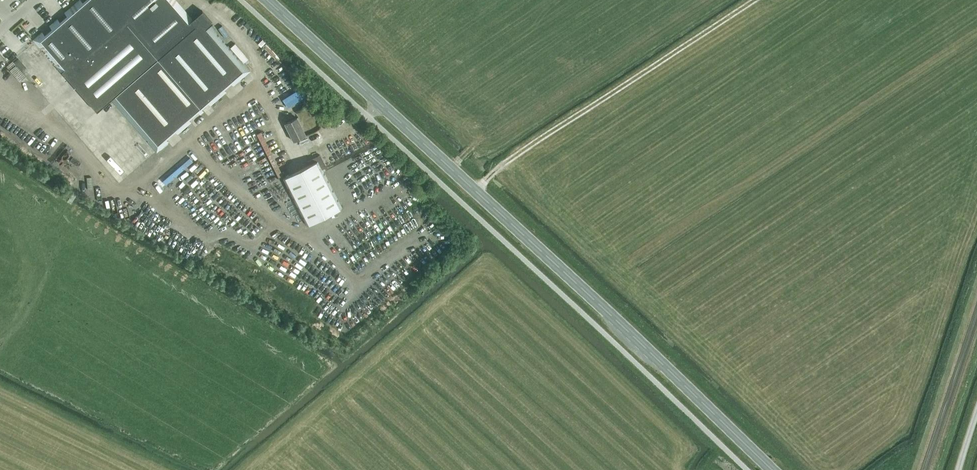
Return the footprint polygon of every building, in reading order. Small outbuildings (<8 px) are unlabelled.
[(82,2),(81,1),(65,14),(67,16),(60,22),(58,20),(50,27),(52,29),(45,35),(43,33),(39,37),(34,42),(97,111),(111,100),(157,153),(248,71),(209,25),(212,22),(202,11),(191,21),(186,15),(185,17),(179,10),(180,8),(173,0),(85,0),(82,2)] [(305,135),(297,118),(285,123),(293,141),(305,135)] [(283,173),(264,128),(258,131),(277,175),(283,173)] [(310,164),(283,178),(306,224),(341,206),(322,168),(326,166),(320,154),(308,160),(310,164)]
